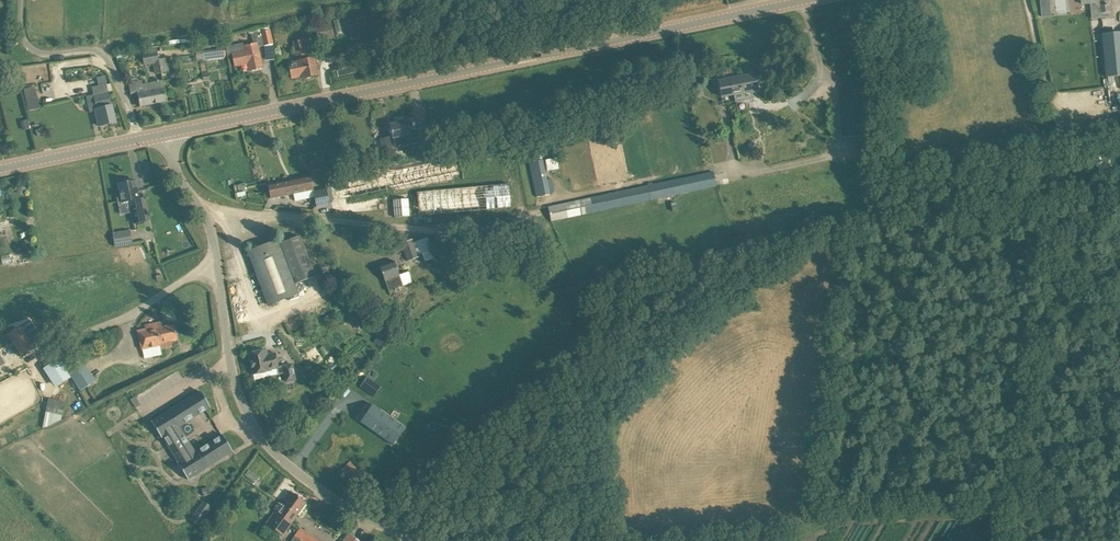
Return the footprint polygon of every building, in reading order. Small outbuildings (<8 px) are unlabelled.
[(1092,2),(1101,1),(1102,13),(1111,12),(1109,0),(1092,0),(1092,2)] [(419,18),(419,11),(406,11),(406,24),(406,26),(407,26),(420,26),(420,18),(419,18)] [(334,37),(331,24),(315,28),(318,40),(334,37)] [(246,50),(231,53),(234,66),(248,62),(250,71),(263,68),(258,47),(273,44),(270,29),(266,30),(265,26),(250,30),(253,43),(244,45),(246,50)] [(1119,76),(1119,32),(1103,33),(1107,77),(1119,76)] [(297,62),(289,63),(292,78),(300,77),(301,78),(317,75),(314,57),(308,59),(304,40),(293,42),(296,54),(297,62)] [(141,53),(143,65),(159,62),(157,51),(141,53)] [(169,71),(166,58),(159,60),(159,62),(162,73),(169,71)] [(358,73),(358,70),(357,66),(342,68),(343,70),(337,71),(338,74),(338,77),(344,76),(358,73)] [(718,80),(722,96),(723,104),(735,102),(737,111),(747,109),(746,103),(748,102),(746,92),(758,89),(755,73),(718,80)] [(107,84),(106,75),(97,77),(99,85),(107,83),(107,84)] [(137,93),(140,106),(167,101),(163,80),(142,85),(142,82),(136,83),(135,81),(129,82),(131,94),(137,93)] [(23,89),(25,98),(34,96),(33,88),(27,88),(23,89)] [(108,91),(95,94),(86,96),(90,112),(96,111),(99,126),(116,122),(112,105),(111,105),(110,102),(111,101),(108,91)] [(390,125),(391,130),(393,138),(394,138),(396,146),(400,145),(400,147),(417,143),(419,153),(431,150),(426,127),(415,130),(416,132),(411,133),(408,121),(390,125)] [(35,130),(38,135),(45,132),(42,127),(40,128),(35,130)] [(754,153),(760,145),(752,139),(746,147),(754,153)] [(533,145),(535,162),(530,163),(536,196),(549,194),(543,160),(540,144),(533,145)] [(455,153),(329,178),(334,200),(412,183),(460,174),(455,153)] [(318,169),(317,161),(315,161),(315,157),(309,157),(310,162),(308,162),(309,170),(318,169)] [(557,158),(546,159),(547,170),(558,168),(557,158)] [(550,221),(715,186),(712,172),(547,206),(550,221)] [(310,176),(268,184),(271,198),(313,189),(310,176)] [(125,182),(125,180),(120,181),(121,183),(118,183),(121,193),(117,194),(118,201),(122,201),(123,202),(129,201),(134,224),(143,223),(145,222),(145,221),(140,198),(138,198),(135,180),(125,182)] [(420,215),(513,206),(511,182),(417,191),(420,215)] [(329,204),(327,189),(314,192),(316,206),(329,204)] [(411,216),(410,198),(393,199),(393,216),(411,216)] [(115,246),(133,243),(131,230),(113,233),(115,246)] [(248,252),(268,305),(298,293),(295,286),(316,278),(300,236),(279,244),(278,241),(278,240),(248,252)] [(432,249),(427,237),(414,242),(413,239),(401,243),(408,260),(419,256),(418,254),(432,249)] [(380,267),(388,290),(412,281),(409,272),(399,275),(394,261),(395,261),(394,260),(379,266),(380,267)] [(162,274),(157,278),(161,283),(166,279),(162,274)] [(30,320),(7,334),(21,355),(22,355),(43,341),(30,320)] [(137,331),(141,348),(160,345),(161,349),(172,347),(171,341),(177,340),(174,324),(162,327),(161,322),(145,325),(146,329),(137,331)] [(381,337),(376,343),(383,348),(387,341),(381,337)] [(264,355),(263,350),(249,353),(253,374),(270,371),(270,369),(279,367),(276,353),(264,355)] [(82,358),(75,362),(66,368),(72,377),(79,390),(95,380),(82,358)] [(296,379),(293,363),(283,365),(286,381),(296,379)] [(359,386),(374,397),(382,387),(366,376),(359,386)] [(177,463),(188,479),(233,451),(222,434),(195,452),(179,427),(210,407),(200,391),(151,422),(161,438),(163,437),(178,462),(177,463)] [(65,401),(62,400),(48,398),(45,411),(54,412),(63,414),(65,401)] [(372,404),(359,422),(392,445),(405,427),(372,404)] [(339,472),(350,483),(352,486),(363,475),(350,461),(339,472)] [(266,524),(281,536),(306,502),(292,492),(283,505),(281,503),(266,524)] [(198,526),(212,507),(203,501),(190,519),(198,526)] [(300,540),(319,540),(306,532),(300,540)]
